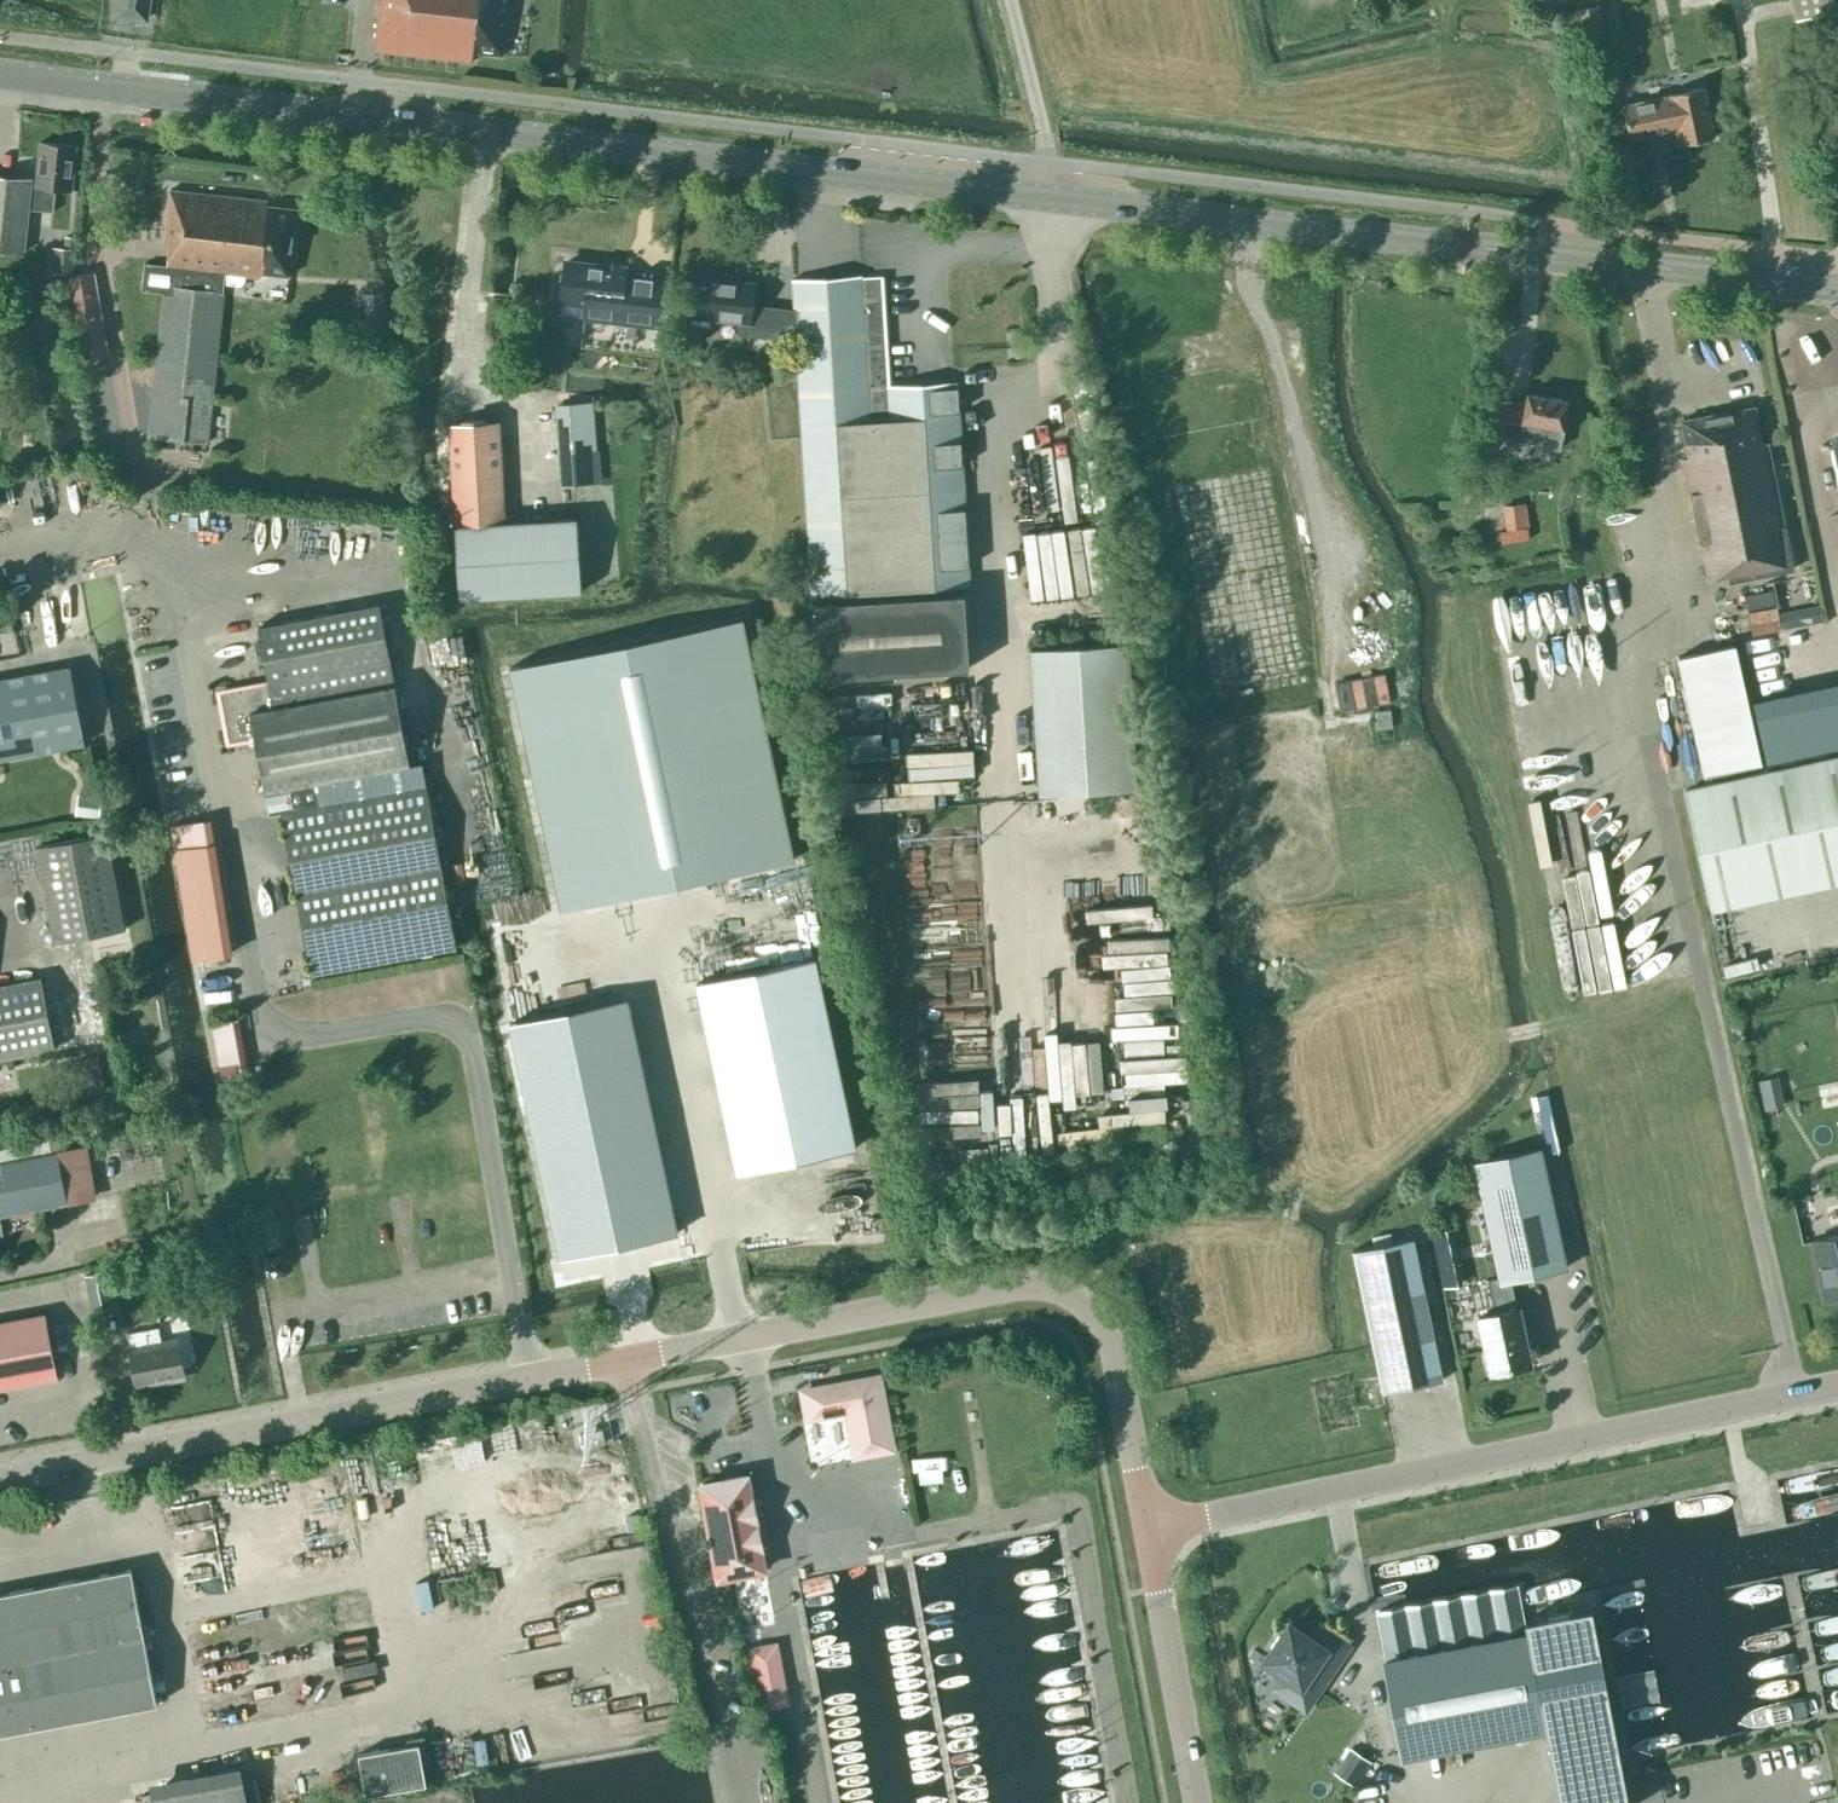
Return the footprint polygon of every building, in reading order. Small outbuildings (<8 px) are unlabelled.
[(114,14),(146,19),(149,0),(116,0),(114,14)] [(375,50),(472,61),(473,51),(502,55),(509,0),(381,0),(375,50)] [(1796,19),(1837,9),(1837,0),(1792,0),(1796,19)] [(1575,10),(1580,36),(1604,31),(1599,6),(1575,10)] [(1669,95),(1623,105),(1630,140),(1676,130),(1679,144),(1713,137),(1703,87),(1669,94),(1669,95)] [(56,187),(72,189),(76,145),(40,141),(36,185),(31,184),(32,179),(0,176),(0,249),(24,251),(29,209),(53,211),(56,187)] [(143,263),(141,290),(164,293),(149,435),(207,442),(225,274),(260,278),(260,273),(289,275),(295,208),(267,205),(267,200),(170,190),(164,243),(169,244),(166,266),(143,263)] [(77,238),(65,237),(64,249),(52,248),(50,274),(75,275),(77,238)] [(565,262),(560,300),(589,304),(587,319),(658,326),(663,280),(652,279),(652,278),(635,276),(635,277),(624,276),(625,269),(565,262)] [(68,277),(79,339),(106,334),(95,272),(68,277)] [(861,275),(792,279),(794,310),(795,340),(818,677),(969,666),(964,586),(969,585),(956,381),(890,385),(883,276),(861,277),(861,275)] [(694,277),(690,315),(738,320),(737,334),(795,340),(794,310),(752,304),(754,284),(694,277)] [(382,291),(363,293),(366,317),(366,319),(385,317),(385,316),(382,291)] [(548,347),(548,367),(562,367),(563,347),(548,347)] [(1521,426),(1518,441),(1559,448),(1568,400),(1527,393),(1525,404),(1511,402),(1511,401),(1491,398),(1484,435),(1504,438),(1507,423),(1521,426)] [(596,450),(593,402),(555,405),(558,453),(596,450)] [(1754,407),(1681,421),(1688,457),(1683,458),(1707,580),(1729,576),(1730,581),(1793,569),(1767,442),(1762,443),(1754,407)] [(454,522),(504,520),(500,421),(450,424),(454,522)] [(1528,527),(1525,503),(1502,506),(1505,530),(1528,527)] [(379,603),(258,626),(269,682),(219,692),(229,742),(255,737),(265,791),(410,764),(379,603)] [(794,860),(742,617),(509,666),(561,909),(794,860)] [(1704,772),(1762,759),(1736,642),(1678,653),(1704,772)] [(1030,649),(1040,794),(1137,788),(1128,643),(1030,649)] [(84,743),(70,667),(0,680),(0,759),(84,743)] [(1341,713),(1391,708),(1388,678),(1338,684),(1341,713)] [(1754,713),(1764,759),(1830,744),(1819,699),(1754,713)] [(1684,790),(1710,909),(1837,881),(1837,756),(1684,790)] [(311,972),(456,945),(426,785),(281,812),(311,972)] [(75,815),(98,818),(101,798),(77,795),(75,815)] [(36,846),(54,942),(125,929),(107,833),(36,846)] [(215,847),(175,854),(194,968),(234,962),(215,847)] [(1086,895),(1087,927),(1154,924),(1153,892),(1086,895)] [(737,1172),(855,1147),(814,958),(696,983),(737,1172)] [(41,977),(0,985),(0,1059),(54,1048),(41,977)] [(205,979),(206,1001),(232,1000),(231,978),(205,979)] [(683,1232),(632,997),(514,1022),(564,1257),(683,1232)] [(221,1070),(246,1066),(240,1022),(214,1026),(221,1070)] [(1783,1083),(1767,1082),(1766,1111),(1782,1112),(1783,1083)] [(1101,1118),(1102,1129),(1168,1126),(1167,1099),(1152,1100),(1151,1089),(1125,1091),(1126,1117),(1101,1118)] [(1490,1373),(1530,1364),(1518,1308),(1516,1308),(1510,1280),(1566,1268),(1540,1148),(1473,1163),(1498,1278),(1487,1280),(1495,1313),(1477,1317),(1490,1373)] [(67,1202),(57,1152),(0,1163),(0,1215),(67,1202)] [(1446,1229),(1430,1232),(1443,1289),(1458,1285),(1454,1264),(1460,1263),(1453,1227),(1446,1229)] [(1813,1240),(1825,1300),(1837,1297),(1837,1235),(1813,1240)] [(1440,1379),(1408,1237),(1349,1250),(1377,1375),(1349,1381),(1347,1372),(1307,1380),(1319,1433),(1359,1425),(1355,1412),(1384,1406),(1381,1391),(1440,1379)] [(86,1276),(92,1310),(113,1306),(107,1272),(86,1276)] [(177,1298),(160,1301),(163,1314),(179,1310),(177,1298)] [(178,1343),(162,1346),(156,1312),(124,1318),(137,1383),(184,1374),(178,1343)] [(55,1374),(44,1316),(0,1324),(0,1384),(55,1374)] [(889,1436),(878,1376),(841,1383),(841,1384),(803,1391),(808,1418),(846,1411),(852,1443),(853,1443),(853,1448),(859,1452),(886,1447),(890,1441),(889,1436)] [(605,1442),(602,1428),(579,1432),(582,1446),(605,1442)] [(729,1579),(768,1572),(755,1503),(767,1500),(769,1497),(761,1454),(752,1448),(701,1457),(706,1486),(704,1487),(705,1492),(722,1580),(729,1579)] [(157,1704),(131,1568),(0,1593),(0,1734),(157,1704)] [(1516,1585),(1446,1598),(1376,1612),(1385,1660),(1384,1660),(1403,1755),(1545,1728),(1559,1802),(1628,1802),(1592,1608),(1523,1622),(1516,1585)] [(1274,1686),(1305,1707),(1347,1645),(1321,1627),(1311,1640),(1289,1625),(1281,1636),(1278,1634),(1269,1647),(1272,1649),(1264,1661),(1283,1673),(1274,1686)] [(778,1641),(748,1647),(761,1710),(790,1705),(778,1641)] [(365,1794),(426,1784),(423,1766),(428,1765),(423,1736),(408,1739),(409,1745),(358,1754),(365,1794)] [(1358,1753),(1342,1777),(1354,1786),(1371,1762),(1358,1753)] [(243,1778),(151,1794),(153,1802),(248,1802),(243,1778)]
